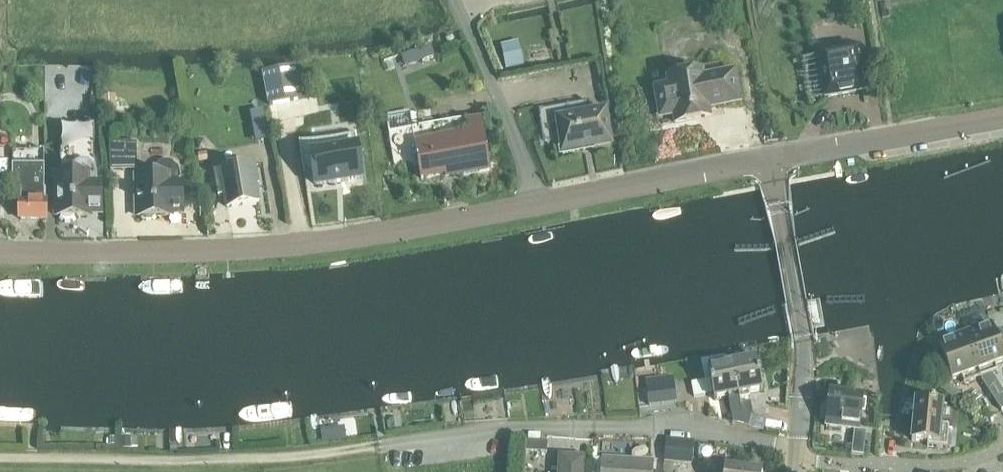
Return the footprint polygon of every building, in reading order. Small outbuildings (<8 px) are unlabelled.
[(452,47),(457,44),(454,38),(449,41),(452,47)] [(432,43),(403,53),(407,64),(436,54),(432,43)] [(830,97),(869,90),(863,51),(823,58),(830,97)] [(524,65),(521,53),(504,57),(507,69),(524,65)] [(269,105),(301,99),(295,67),(263,73),(269,105)] [(704,75),(670,81),(669,76),(667,76),(670,90),(661,91),(657,98),(659,106),(665,111),(673,109),(676,125),(698,121),(698,120),(697,120),(696,113),(742,105),(736,76),(726,77),(724,67),(723,67),(725,78),(705,81),(704,75)] [(591,104),(540,113),(545,143),(561,140),(564,156),(575,154),(575,151),(612,145),(607,113),(593,115),(591,104)] [(410,111),(386,115),(395,164),(418,159),(421,180),(457,174),(458,178),(487,172),(478,118),(413,128),(410,111)] [(57,143),(57,216),(61,216),(65,220),(71,220),(75,216),(89,216),(89,212),(102,212),(102,183),(102,131),(69,132),(69,143),(57,143)] [(363,178),(358,145),(356,133),(299,141),(304,172),(313,170),(315,185),(363,178)] [(139,144),(112,144),(112,171),(139,170),(139,144)] [(14,184),(21,184),(21,219),(45,219),(45,190),(44,190),(44,150),(14,150),(14,184)] [(201,163),(209,161),(207,153),(199,155),(201,163)] [(138,175),(139,217),(143,217),(146,221),(152,220),(156,217),(171,216),(171,212),(184,212),(183,183),(181,183),(180,175),(180,171),(178,167),(175,164),(172,163),(168,162),(163,163),(160,165),(157,167),(155,171),(155,175),(138,175)] [(253,169),(215,175),(219,197),(226,196),(228,208),(260,203),(253,169)] [(965,333),(981,377),(991,374),(998,371),(995,365),(1002,362),(1002,356),(1000,349),(1002,348),(1002,335),(998,329),(994,331),(991,324),(965,333)] [(961,377),(964,383),(981,377),(965,333),(939,342),(941,349),(937,351),(936,372),(948,367),(952,380),(961,377)] [(764,391),(757,358),(733,363),(740,400),(750,398),(749,394),(764,391)] [(729,397),(733,417),(736,419),(738,413),(743,414),(741,407),(740,400),(733,363),(708,368),(715,400),(729,397)] [(981,377),(983,383),(1001,410),(1002,409),(1002,392),(991,374),(981,377)] [(695,392),(710,390),(708,378),(694,380),(695,392)] [(937,378),(933,382),(955,399),(959,394),(948,385),(947,386),(937,378)] [(674,383),(647,387),(649,406),(677,402),(674,383)] [(826,427),(854,430),(851,454),(863,455),(866,431),(859,430),(862,396),(829,392),(826,427)] [(685,411),(688,403),(680,400),(677,408),(685,411)] [(943,403),(915,400),(912,440),(927,442),(927,446),(947,448),(949,426),(941,425),(943,403)] [(751,405),(741,407),(743,414),(738,413),(736,419),(735,424),(763,431),(766,420),(754,417),(751,405)] [(399,420),(399,418),(389,419),(389,422),(387,422),(388,430),(402,428),(401,420),(399,420)] [(321,429),(322,439),(334,438),(332,428),(321,429)] [(122,436),(122,448),(131,448),(130,435),(122,436)] [(694,441),(667,439),(666,439),(666,443),(665,462),(692,464),(694,441)] [(526,451),(548,452),(548,441),(527,440),(526,451)] [(584,455),(558,455),(557,471),(583,471),(584,455)] [(653,462),(603,459),(602,471),(653,471),(653,462)]
